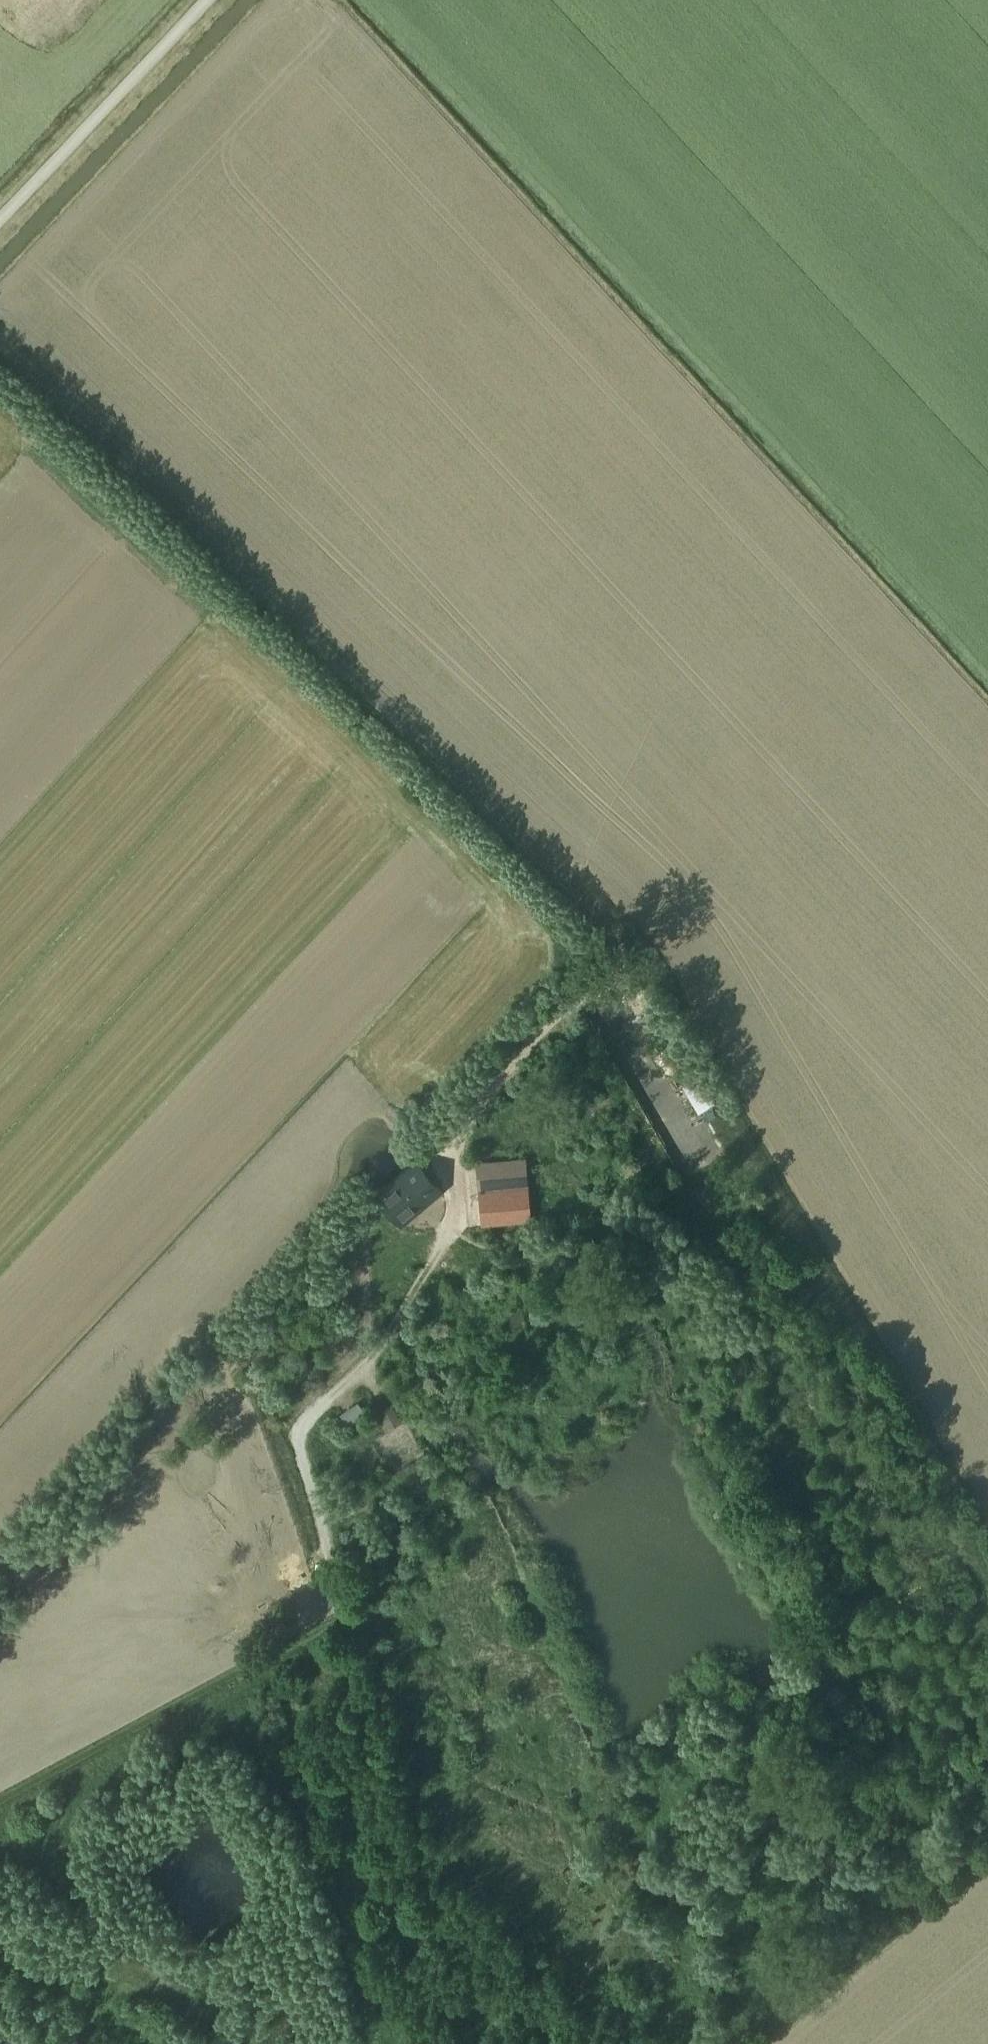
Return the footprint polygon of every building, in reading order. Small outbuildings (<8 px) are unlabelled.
[(700,1111),(713,1103),(697,1075),(684,1083),(700,1111)] [(529,1185),(527,1159),(477,1163),(479,1190),(529,1185)] [(417,1163),(378,1196),(389,1208),(394,1214),(413,1197),(421,1206),(440,1190),(417,1163)] [(532,1219),(529,1185),(479,1190),(482,1224),(532,1219)] [(470,1305),(460,1305),(461,1321),(471,1321),(470,1305)] [(402,1421),(390,1399),(373,1409),(386,1431),(402,1421)] [(358,1401),(341,1413),(348,1425),(365,1413),(358,1401)]
